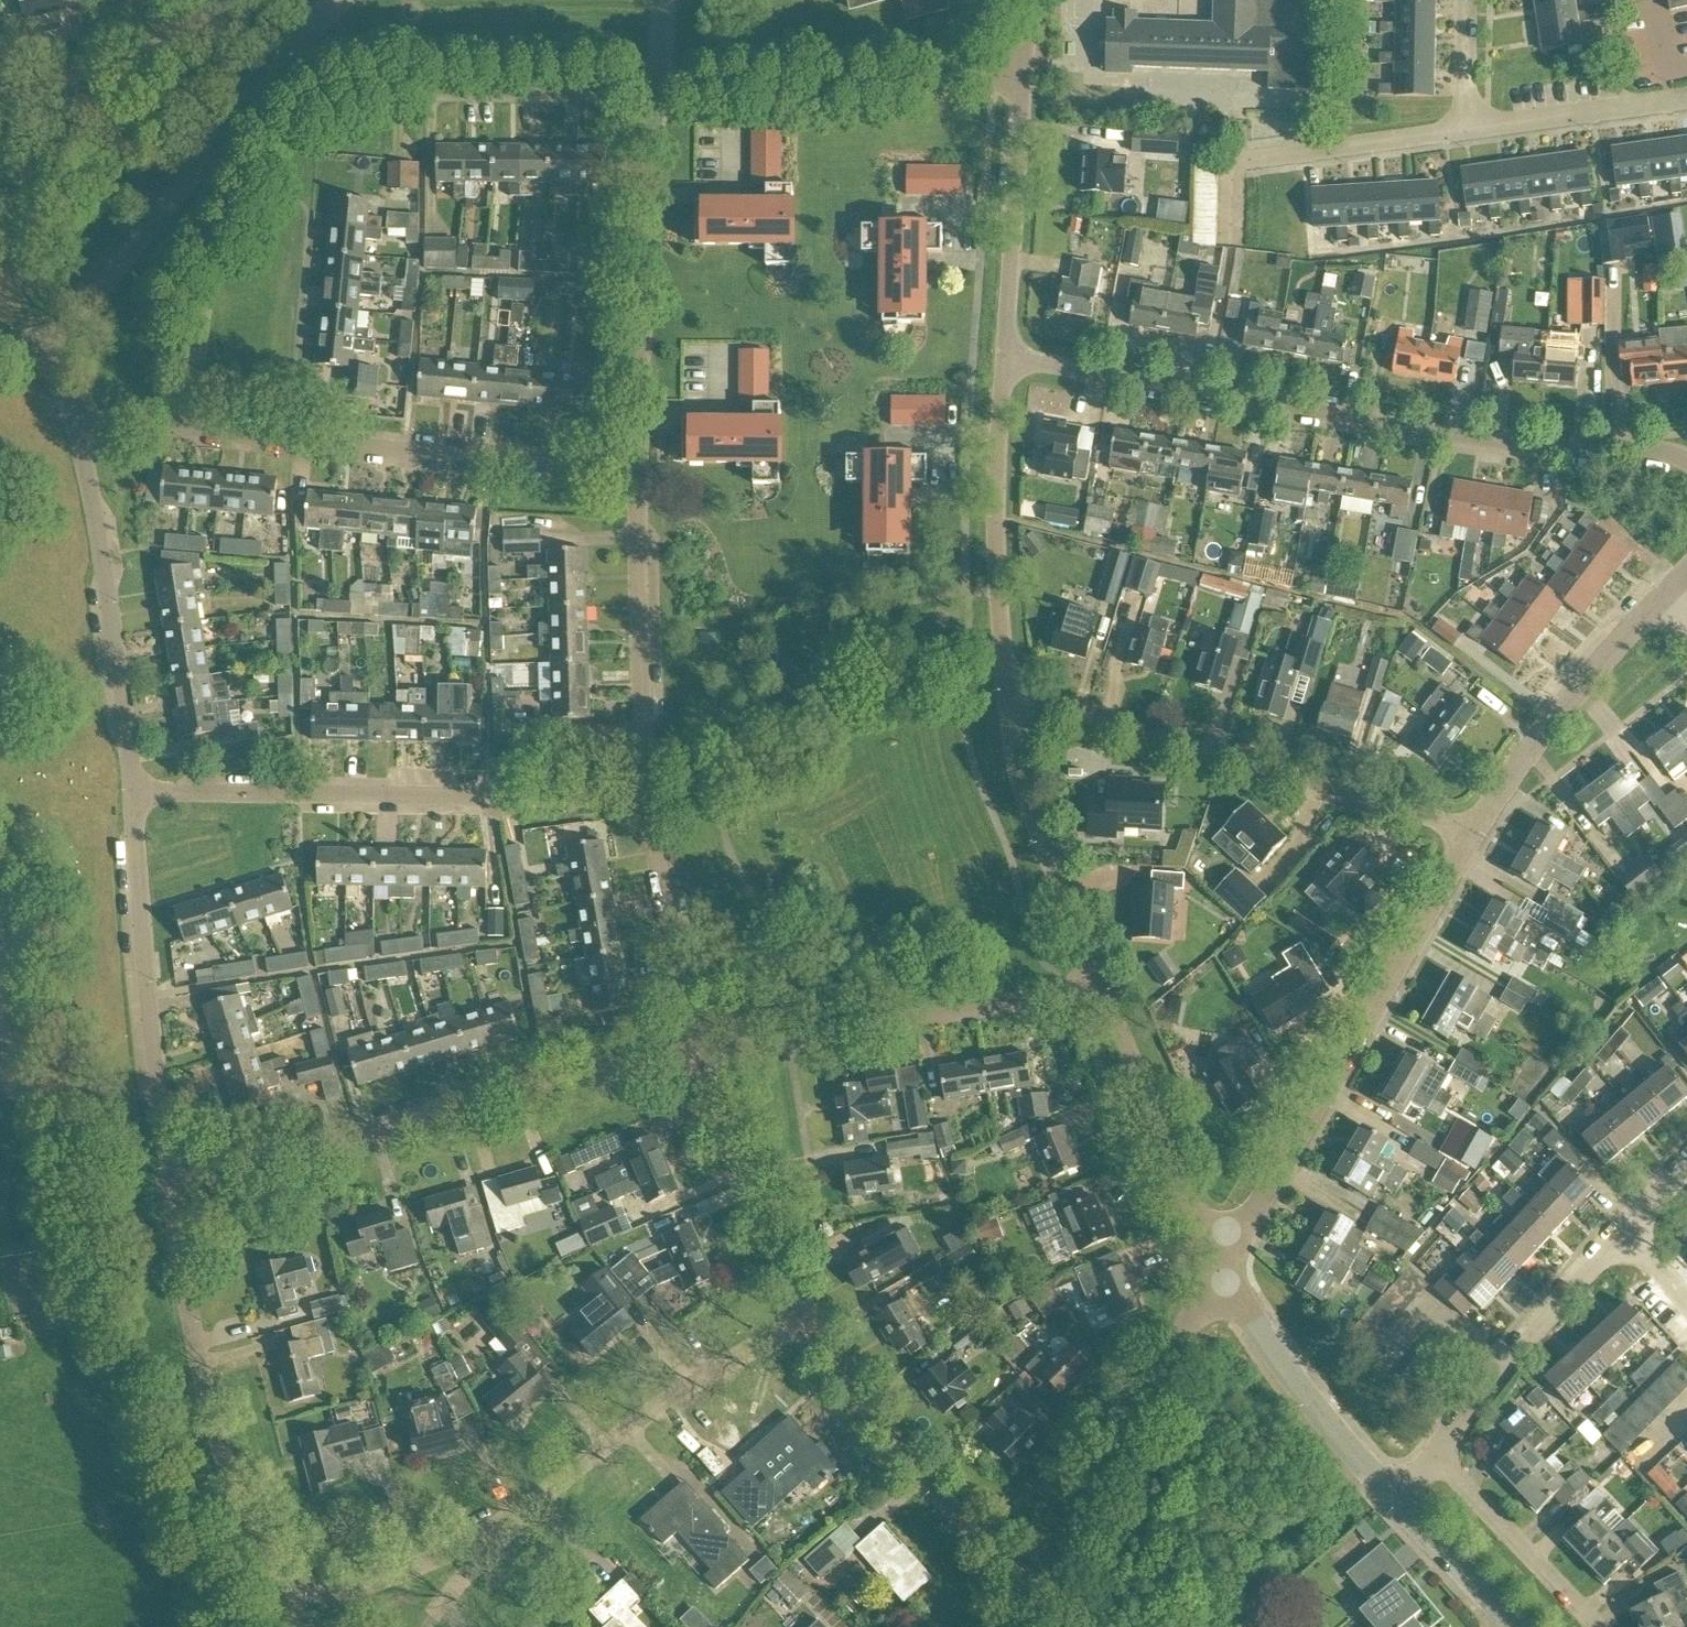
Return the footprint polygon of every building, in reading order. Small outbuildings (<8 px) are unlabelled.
[(24,20),(64,10),(62,0),(19,0),(24,20)] [(875,4),(874,0),(846,0),(849,10),(875,4)] [(947,0),(902,0),(908,22),(950,10),(947,0)] [(1137,13),(1115,12),(1114,21),(1108,21),(1106,62),(1102,62),(1102,70),(1106,70),(1106,74),(1130,75),(1130,68),(1268,73),(1268,91),(1310,92),(1312,28),(1305,28),(1306,0),(1215,0),(1214,25),(1136,22),(1137,13)] [(1538,21),(1576,15),(1573,0),(1535,0),(1538,21)] [(1669,12),(1686,8),(1686,0),(1667,0),(1669,12)] [(1381,34),(1396,35),(1434,35),(1435,4),(1397,3),(1397,4),(1396,25),(1381,25),(1381,34)] [(1591,12),(1593,21),(1605,20),(1604,10),(1591,12)] [(1576,15),(1538,21),(1543,52),(1580,46),(1577,24),(1592,22),(1591,12),(1576,15)] [(1365,23),(1365,34),(1374,34),(1374,23),(1365,23)] [(1395,66),(1434,66),(1434,35),(1396,35),(1396,56),(1380,55),(1380,65),(1396,65),(1395,66)] [(1573,69),(1595,66),(1593,54),(1571,57),(1573,69)] [(1434,66),(1395,66),(1395,86),(1380,86),(1379,96),(1395,96),(1395,97),(1433,98),(1434,66)] [(791,266),(791,186),(779,186),(779,133),(751,133),(751,186),(765,186),(765,204),(694,204),(694,245),(748,245),(748,250),(765,250),(765,266),(791,266)] [(1146,139),(1145,155),(1177,157),(1178,141),(1146,139)] [(1673,141),(1679,179),(1686,178),(1686,140),(1673,141)] [(1681,194),(1679,179),(1673,141),(1642,146),(1648,183),(1669,180),(1672,196),(1681,194)] [(1650,199),(1648,183),(1642,146),(1611,150),(1617,187),(1639,184),(1641,200),(1650,199)] [(453,201),(463,201),(464,196),(464,147),(435,147),(435,184),(453,184),(453,201)] [(463,201),(475,201),(475,184),(492,184),(492,147),(464,147),(464,196),(463,201)] [(508,184),(508,199),(519,199),(519,184),(520,147),(492,147),(492,184),(508,184)] [(548,184),(548,147),(520,147),(519,184),(519,199),(531,199),(531,184),(548,184)] [(575,196),(576,147),(548,147),(548,184),(565,184),(565,196),(575,196)] [(604,147),(576,147),(575,196),(588,196),(588,184),(604,185),(604,147)] [(1582,208),(1592,207),(1585,154),(1554,158),(1559,195),(1580,193),(1582,208)] [(1120,195),(1121,173),(1122,157),(1084,155),(1082,192),(1110,195),(1110,194),(1120,195)] [(1195,166),(1218,168),(1218,156),(1196,155),(1195,166)] [(1554,158),(1523,162),(1528,200),(1529,200),(1550,197),(1552,212),(1561,211),(1559,195),(1554,158)] [(1523,162),(1493,167),(1498,204),(1519,201),(1521,216),(1531,215),(1529,200),(1528,200),(1523,162)] [(388,163),(388,189),(419,189),(419,163),(388,163)] [(1195,178),(1217,179),(1218,168),(1195,166),(1195,178)] [(959,196),(959,168),(906,167),(906,196),(959,196)] [(1498,204),(1493,167),(1462,171),(1467,208),(1489,205),(1492,221),(1501,220),(1498,204)] [(1194,189),(1217,190),(1217,179),(1195,178),(1194,189)] [(1405,185),(1407,223),(1429,222),(1430,237),(1439,237),(1436,183),(1405,185)] [(1407,223),(1405,185),(1374,187),(1376,225),(1397,223),(1398,239),(1408,238),(1407,223)] [(1376,225),(1374,187),(1343,189),(1345,226),(1346,226),(1367,225),(1368,241),(1377,240),(1376,225)] [(1194,189),(1194,201),(1216,202),(1217,190),(1194,189)] [(1347,242),(1346,226),(1345,226),(1343,189),(1311,190),(1314,229),(1336,227),(1337,243),(1347,242)] [(381,220),(366,218),(368,201),(332,198),(329,227),(379,231),(382,231),(382,229),(380,228),(381,220)] [(1193,212),(1216,213),(1216,202),(1194,201),(1193,212)] [(1602,206),(1592,207),(1593,215),(1603,214),(1602,206)] [(1193,224),(1215,225),(1216,213),(1193,212),(1193,224)] [(1542,212),(1531,213),(1533,223),(1544,222),(1542,212)] [(1471,213),(1458,214),(1459,228),(1472,227),(1471,213)] [(1651,217),(1658,268),(1686,263),(1686,258),(1680,213),(1651,217)] [(407,216),(407,231),(419,231),(419,216),(407,216)] [(1646,218),(1597,225),(1603,264),(1621,261),(1619,244),(1649,239),(1646,218)] [(1072,220),(1070,233),(1079,235),(1081,222),(1072,220)] [(1192,235),(1215,236),(1215,225),(1193,224),(1192,235)] [(941,227),(901,227),(861,226),(861,253),(878,253),(877,269),(882,269),(882,324),(900,324),(923,324),(924,253),(941,254),(941,227)] [(379,231),(329,227),(326,254),(362,258),(364,237),(381,239),(382,231),(379,231)] [(1137,269),(1144,231),(1131,228),(1123,266),(1137,269)] [(419,244),(419,231),(389,231),(389,238),(407,238),(407,244),(419,244)] [(1182,233),(1178,253),(1199,257),(1201,247),(1192,246),(1192,241),(1192,235),(1182,233)] [(1215,236),(1192,235),(1192,241),(1192,246),(1201,247),(1214,247),(1215,236)] [(458,237),(441,237),(427,236),(425,267),(457,268),(458,237)] [(1348,245),(1347,245),(1337,245),(1337,250),(1359,249),(1359,239),(1348,240),(1348,245)] [(582,274),(612,274),(612,261),(597,261),(597,241),(578,241),(577,266),(582,274)] [(556,261),(541,260),(540,273),(569,275),(571,248),(557,247),(556,261)] [(459,248),(457,268),(468,269),(470,249),(459,248)] [(486,257),(485,270),(511,271),(512,251),(501,251),(501,258),(486,257)] [(540,273),(541,260),(532,260),(533,253),(520,252),(519,272),(540,273)] [(381,275),(361,273),(362,258),(326,254),(323,282),(380,287),(381,275)] [(472,270),(485,270),(486,257),(473,257),(472,270)] [(1100,265),(1092,264),(1074,261),(1070,281),(1064,280),(1058,312),(1091,318),(1100,265)] [(1196,337),(1198,328),(1209,330),(1215,299),(1214,299),(1216,286),(1217,286),(1220,270),(1200,267),(1197,282),(1198,282),(1194,300),(1168,296),(1161,331),(1196,337)] [(1657,269),(1644,269),(1645,292),(1658,292),(1657,269)] [(1667,273),(1670,289),(1686,286),(1686,270),(1667,273)] [(405,290),(418,291),(419,276),(407,275),(405,290)] [(1376,279),(1360,276),(1356,299),(1372,302),(1376,279)] [(457,289),(457,278),(444,277),(444,282),(431,281),(430,297),(443,297),(443,289),(457,289)] [(457,278),(457,289),(471,290),(472,278),(457,278)] [(472,278),(471,290),(479,290),(480,279),(472,278)] [(499,292),(513,293),(514,281),(500,280),(499,292)] [(535,282),(514,281),(513,293),(513,300),(534,302),(535,282)] [(1133,303),(1129,325),(1161,331),(1168,296),(1157,294),(1159,286),(1130,281),(1126,302),(1133,303)] [(1582,326),(1604,326),(1604,281),(1582,281),(1582,326)] [(357,313),(358,297),(379,299),(380,287),(323,282),(320,309),(357,313)] [(569,295),(570,283),(556,283),(555,295),(569,295)] [(569,295),(582,296),(583,284),(570,283),(569,295)] [(416,312),(418,291),(405,290),(403,311),(416,312)] [(1464,329),(1472,331),(1487,334),(1495,295),(1471,291),(1464,329)] [(1496,291),(1490,323),(1503,325),(1509,293),(1496,291)] [(1317,310),(1319,297),(1306,294),(1304,308),(1317,310)] [(1319,297),(1317,310),(1330,313),(1331,308),(1332,299),(1319,297)] [(1229,300),(1225,319),(1237,321),(1241,302),(1229,300)] [(1313,332),(1309,358),(1343,365),(1348,339),(1331,336),(1336,309),(1331,308),(1330,313),(1317,310),(1313,332)] [(357,313),(320,309),(318,338),(367,342),(368,332),(355,331),(357,313)] [(1249,310),(1243,346),(1275,352),(1279,326),(1281,316),(1265,313),(1249,310)] [(401,330),(414,331),(415,322),(402,321),(401,330)] [(1279,326),(1275,352),(1309,358),(1313,332),(1279,326)] [(1675,328),(1659,330),(1660,341),(1661,351),(1661,358),(1662,369),(1663,385),(1686,383),(1686,327),(1675,328)] [(1498,359),(1514,360),(1512,384),(1543,387),(1546,349),(1547,341),(1534,340),(1534,331),(1501,328),(1498,359)] [(414,331),(401,330),(400,345),(412,347),(414,331)] [(1423,379),(1429,346),(1411,343),(1413,333),(1399,331),(1391,373),(1423,379)] [(1547,349),(1543,386),(1575,389),(1578,346),(1579,335),(1547,332),(1547,349)] [(367,342),(318,338),(315,366),(346,369),(343,400),(374,403),(377,371),(351,368),(353,352),(373,354),(374,343),(367,342)] [(1447,349),(1429,346),(1423,379),(1454,384),(1462,342),(1448,340),(1447,349)] [(1661,358),(1661,351),(1660,341),(1618,345),(1621,374),(1630,373),(1632,388),(1663,385),(1662,369),(1661,358)] [(1483,363),(1486,345),(1468,342),(1465,360),(1483,363)] [(412,347),(400,345),(398,357),(411,358),(412,347)] [(493,369),(476,367),(472,404),(500,407),(503,370),(506,348),(495,347),(493,369)] [(506,348),(503,370),(500,407),(528,409),(531,373),(515,371),(517,349),(506,348)] [(682,422),(682,463),(736,464),(736,468),(752,468),(752,485),(779,485),(779,405),(767,405),(767,352),(739,352),(738,405),(753,405),(753,423),(682,422)] [(444,401),(448,365),(420,362),(416,399),(444,401)] [(448,365),(444,401),(472,404),(476,367),(448,365)] [(531,373),(528,409),(556,412),(560,375),(531,373)] [(587,378),(560,375),(556,412),(584,414),(587,378)] [(944,427),(944,398),(891,398),(891,427),(944,427)] [(1090,453),(1076,451),(1079,429),(1045,423),(1040,451),(1049,452),(1044,478),(1071,482),(1071,480),(1085,482),(1090,453)] [(1140,471),(1142,461),(1143,461),(1147,437),(1114,431),(1108,466),(1140,471)] [(1180,443),(1147,437),(1143,461),(1176,467),(1180,443)] [(1176,467),(1208,472),(1213,448),(1180,443),(1176,467)] [(1246,454),(1213,448),(1208,472),(1205,491),(1239,497),(1246,454)] [(926,484),(926,463),(926,458),(846,457),(846,484),(862,484),(862,500),(867,500),(866,554),(907,555),(908,484),(926,484)] [(1308,490),(1312,465),(1279,459),(1273,495),(1274,495),(1273,504),(1304,510),(1308,490)] [(1327,506),(1329,494),(1341,496),(1346,472),(1312,465),(1308,490),(1319,493),(1317,504),(1327,506)] [(188,509),(192,472),(164,470),(160,506),(188,509)] [(192,472),(188,509),(216,512),(220,475),(192,472)] [(1374,502),(1378,477),(1346,472),(1341,496),(1374,502)] [(220,475),(216,512),(244,514),(248,478),(220,475)] [(1247,490),(1256,492),(1259,479),(1250,477),(1247,490)] [(1378,477),(1374,502),(1392,506),(1390,516),(1405,519),(1412,484),(1378,477)] [(276,481),(248,478),(244,514),(273,517),(276,481)] [(1472,529),(1480,487),(1453,482),(1446,525),(1441,524),(1439,539),(1451,541),(1454,526),(1467,528),(1472,529)] [(1499,534),(1506,491),(1480,487),(1472,529),(1467,528),(1464,544),(1478,546),(1480,531),(1494,533),(1499,534)] [(1525,539),(1532,496),(1506,491),(1499,534),(1494,533),(1491,549),(1504,551),(1506,536),(1525,539)] [(306,537),(307,530),(321,531),(319,552),(330,553),(335,495),(307,493),(306,505),(293,504),(294,536),(306,537)] [(360,535),(363,498),(335,495),(330,553),(342,555),(344,534),(360,535)] [(363,498),(360,535),(389,538),(392,501),(363,498)] [(1535,500),(1531,522),(1546,525),(1550,503),(1535,500)] [(398,547),(398,539),(416,541),(419,504),(392,501),(389,538),(388,546),(398,547)] [(1138,503),(1133,529),(1155,533),(1160,507),(1138,503)] [(433,553),(443,554),(446,506),(419,504),(416,541),(417,541),(416,548),(434,550),(433,553)] [(1109,535),(1114,509),(1088,504),(1083,530),(1109,535)] [(1258,504),(1251,536),(1250,545),(1265,548),(1267,539),(1269,530),(1267,529),(1271,507),(1258,504)] [(476,509),(446,506),(443,554),(471,557),(476,509)] [(1063,511),(1061,526),(1075,528),(1078,514),(1063,511)] [(1613,574),(1630,553),(1595,526),(1598,523),(1586,514),(1578,525),(1590,533),(1581,544),(1579,547),(1613,574)] [(1312,551),(1315,522),(1298,521),(1296,550),(1312,551)] [(540,528),(502,529),(502,531),(503,555),(541,554),(540,530),(540,528)] [(1402,532),(1397,562),(1394,577),(1409,580),(1417,535),(1402,532)] [(1579,547),(1581,544),(1570,535),(1562,545),(1574,554),(1566,565),(1563,569),(1597,595),(1613,574),(1579,547)] [(185,554),(187,538),(166,536),(165,552),(185,554)] [(1048,554),(1035,536),(1021,545),(1034,564),(1048,554)] [(185,554),(198,555),(206,556),(208,540),(187,538),(185,554)] [(1161,557),(1163,542),(1152,540),(1149,555),(1161,557)] [(221,556),(241,558),(242,543),(222,541),(221,556)] [(1163,542),(1161,557),(1174,559),(1176,544),(1163,542)] [(1422,542),(1421,552),(1431,554),(1433,544),(1422,542)] [(263,544),(242,543),(241,558),(261,560),(263,544)] [(731,568),(742,568),(742,547),(732,547),(731,568)] [(548,551),(549,568),(529,569),(529,581),(549,580),(586,579),(585,550),(548,551)] [(1112,551),(1107,566),(1097,602),(1113,607),(1128,556),(1112,551)] [(1465,551),(1463,564),(1472,565),(1474,553),(1465,551)] [(154,573),(159,601),(194,594),(204,593),(202,580),(192,582),(190,574),(200,573),(198,555),(185,554),(165,552),(163,552),(160,572),(154,573)] [(1230,553),(1228,567),(1241,570),(1244,556),(1230,553)] [(1546,590),(1564,604),(1580,616),(1597,595),(1563,569),(1566,565),(1554,556),(1546,567),(1557,576),(1546,590)] [(1153,598),(1162,566),(1134,559),(1125,590),(1153,598)] [(277,586),(291,586),(290,566),(276,566),(277,586)] [(488,568),(489,582),(501,582),(501,568),(488,568)] [(1204,576),(1200,588),(1244,602),(1248,590),(1204,576)] [(1548,624),(1564,604),(1546,590),(1529,577),(1517,591),(1506,582),(1497,593),(1509,602),(1513,597),(1548,624)] [(1312,593),(1323,595),(1326,580),(1315,578),(1312,593)] [(549,580),(550,608),(587,607),(586,579),(549,580)] [(1326,580),(1323,595),(1337,598),(1340,583),(1326,580)] [(502,595),(501,582),(489,582),(489,596),(502,595)] [(379,618),(394,619),(395,606),(391,606),(393,586),(383,585),(382,595),(364,594),(367,616),(380,617),(379,618)] [(291,607),(291,586),(277,586),(277,607),(291,607)] [(1247,594),(1243,609),(1238,624),(1235,634),(1241,636),(1251,639),(1265,591),(1252,587),(1249,595),(1247,594)] [(416,590),(407,593),(410,602),(418,600),(416,590)] [(164,629),(199,622),(194,594),(159,601),(164,629)] [(1497,618),(1532,645),(1548,624),(1513,597),(1509,602),(1501,612),(1490,603),(1481,614),(1493,623),(1497,618)] [(435,621),(449,622),(450,610),(451,599),(429,598),(428,608),(436,609),(435,621)] [(324,614),(338,615),(338,603),(318,602),(317,613),(324,613),(324,614)] [(358,604),(338,603),(338,615),(357,616),(358,604)] [(1053,650),(1086,660),(1098,621),(1099,615),(1063,604),(1062,609),(1056,608),(1047,636),(1056,639),(1053,650)] [(414,605),(413,618),(423,619),(424,606),(414,605)] [(395,606),(394,619),(407,620),(408,607),(395,606)] [(1229,633),(1227,639),(1207,633),(1202,649),(1207,650),(1197,684),(1224,692),(1234,658),(1235,658),(1239,642),(1241,636),(1235,634),(1238,624),(1243,609),(1233,606),(1226,632),(1229,633)] [(587,607),(550,608),(550,623),(539,624),(539,636),(551,636),(551,635),(587,633),(587,607)] [(1322,610),(1319,617),(1319,620),(1329,623),(1330,622),(1333,616),(1333,612),(1330,608),(1325,608),(1322,610)] [(463,611),(450,610),(449,622),(462,623),(463,611)] [(1155,672),(1169,623),(1152,618),(1148,632),(1138,629),(1128,664),(1155,672)] [(1516,665),(1532,645),(1497,618),(1493,623),(1485,633),(1474,624),(1465,635),(1477,644),(1481,639),(1516,665)] [(1461,636),(1440,620),(1431,631),(1453,647),(1461,636)] [(169,656),(204,649),(199,622),(164,629),(169,656)] [(278,622),(279,642),(293,642),(292,622),(278,622)] [(323,636),(324,624),(310,623),(310,635),(323,636)] [(490,638),(503,637),(502,623),(490,624),(490,638)] [(351,637),(365,638),(364,637),(365,627),(352,626),(351,637)] [(378,627),(365,627),(364,637),(365,638),(378,639),(378,627)] [(420,641),(421,630),(393,628),(395,654),(397,655),(406,656),(406,662),(423,663),(423,657),(419,657),(420,641)] [(479,655),(481,634),(481,631),(449,628),(450,655),(466,657),(466,654),(479,655)] [(434,631),(421,630),(420,641),(433,642),(434,631)] [(551,636),(552,664),(588,663),(587,633),(551,635),(551,636)] [(1411,635),(1401,647),(1415,658),(1425,645),(1411,635)] [(503,637),(490,638),(491,652),(503,651),(503,637)] [(1269,654),(1263,673),(1257,692),(1260,693),(1255,710),(1283,719),(1297,673),(1313,678),(1323,647),(1296,639),(1289,660),(1269,654)] [(294,663),(293,642),(279,642),(279,664),(294,663)] [(174,684),(209,677),(204,649),(169,656),(174,684)] [(1442,678),(1452,664),(1431,649),(1421,662),(1442,678)] [(1378,694),(1387,665),(1372,660),(1363,689),(1378,694)] [(552,664),(552,692),(589,691),(588,663),(552,664)] [(174,684),(179,711),(225,702),(231,701),(229,689),(233,684),(231,673),(209,677),(174,684)] [(281,699),(295,698),(294,676),(280,677),(281,699)] [(492,680),(492,694),(505,693),(504,679),(492,680)] [(342,743),(342,706),(316,705),(316,682),(301,682),(300,710),(313,710),(313,743),(342,743)] [(1443,684),(1421,711),(1435,723),(1436,722),(1456,737),(1476,710),(1443,684)] [(1317,729),(1351,739),(1358,716),(1364,695),(1332,685),(1325,706),(1317,729)] [(438,708),(426,707),(426,745),(454,745),(454,687),(439,687),(438,708)] [(455,687),(454,687),(454,745),(483,746),(484,709),(469,708),(470,691),(455,691),(455,687)] [(411,691),(411,692),(398,692),(398,707),(398,744),(426,745),(426,707),(426,691),(411,691)] [(590,719),(589,691),(552,692),(553,720),(590,719)] [(505,707),(505,693),(492,694),(492,708),(505,707)] [(296,718),(295,698),(281,699),(282,719),(296,718)] [(224,703),(179,711),(184,739),(215,734),(217,747),(246,742),(243,726),(233,728),(230,712),(239,710),(238,702),(224,703)] [(342,706),(342,743),(370,744),(371,706),(342,706)] [(398,744),(398,707),(371,706),(370,744),(398,744)] [(1375,726),(1379,728),(1388,732),(1397,712),(1384,706),(1375,726)] [(1668,731),(1686,755),(1686,717),(1668,731)] [(543,718),(496,720),(496,731),(505,731),(506,737),(515,737),(515,740),(544,739),(543,718)] [(1456,737),(1436,722),(1435,723),(1425,736),(1417,730),(1407,742),(1435,763),(1456,737)] [(1685,772),(1686,775),(1686,755),(1668,731),(1646,748),(1672,782),(1685,772)] [(1635,833),(1644,826),(1634,812),(1647,802),(1637,789),(1621,767),(1598,784),(1614,806),(1625,820),(1635,833)] [(1120,839),(1121,829),(1166,832),(1168,792),(1138,791),(1138,783),(1115,781),(1114,804),(1096,803),(1094,838),(1120,839)] [(1607,812),(1614,806),(1598,784),(1575,802),(1592,823),(1593,822),(1598,829),(1612,819),(1607,812)] [(1666,800),(1684,823),(1686,821),(1686,805),(1677,792),(1666,800)] [(1674,831),(1684,823),(1666,800),(1657,807),(1674,831)] [(1224,829),(1213,840),(1239,865),(1241,865),(1252,876),(1286,841),(1248,804),(1224,829)] [(1625,840),(1635,833),(1625,820),(1616,827),(1625,840)] [(1534,828),(1522,849),(1578,881),(1578,882),(1584,871),(1556,855),(1564,840),(1539,825),(1537,829),(1534,828)] [(1318,882),(1307,894),(1326,913),(1338,901),(1341,904),(1345,900),(1365,919),(1387,896),(1367,877),(1378,866),(1350,840),(1336,855),(1334,853),(1324,863),(1327,865),(1314,878),(1318,882)] [(565,848),(568,865),(555,867),(556,874),(569,872),(570,876),(606,870),(601,841),(565,848)] [(1677,844),(1662,855),(1671,868),(1686,857),(1677,844)] [(505,850),(511,885),(526,883),(519,847),(505,850)] [(345,886),(345,850),(317,849),(317,886),(345,886)] [(1510,876),(1535,890),(1543,894),(1548,893),(1554,882),(1572,893),(1578,882),(1578,881),(1522,849),(1509,871),(1512,872),(1510,876)] [(360,899),(360,886),(373,887),(373,850),(345,850),(345,886),(346,886),(346,899),(360,899)] [(373,850),(373,887),(390,887),(390,899),(401,899),(401,851),(373,850)] [(414,887),(429,888),(429,851),(401,851),(401,899),(414,899),(414,887)] [(429,851),(429,888),(457,888),(457,852),(429,851)] [(1164,851),(1163,867),(1184,868),(1190,853),(1164,851)] [(471,899),(472,888),(485,889),(486,852),(457,852),(457,888),(457,899),(471,899)] [(1663,878),(1648,857),(1619,878),(1633,898),(1663,878)] [(570,876),(575,903),(610,897),(606,870),(570,876)] [(1151,887),(1139,887),(1136,941),(1172,943),(1175,889),(1184,889),(1185,873),(1152,872),(1151,887)] [(254,884),(265,919),(292,910),(281,876),(254,884)] [(1231,876),(1214,895),(1245,923),(1262,905),(1231,876)] [(529,904),(526,883),(511,885),(515,907),(529,904)] [(254,884),(227,892),(238,927),(265,919),(254,884)] [(227,892),(200,901),(211,935),(238,927),(227,892)] [(1541,909),(1550,914),(1573,927),(1581,914),(1549,896),(1541,909)] [(575,903),(579,930),(580,931),(615,925),(610,897),(575,903)] [(1546,963),(1547,961),(1555,966),(1560,959),(1518,934),(1526,920),(1520,916),(1520,915),(1495,900),(1493,904),(1491,903),(1478,924),(1535,956),(1546,963)] [(184,943),(211,935),(200,901),(173,909),(184,943)] [(502,936),(503,910),(489,910),(489,936),(502,936)] [(1297,913),(1288,926),(1308,939),(1317,926),(1297,913)] [(1576,929),(1573,927),(1550,914),(1542,927),(1569,942),(1576,929)] [(521,943),(536,940),(532,921),(518,923),(521,943)] [(1529,966),(1535,956),(1478,924),(1466,945),(1468,947),(1466,950),(1491,965),(1498,953),(1515,962),(1517,959),(1529,966)] [(620,952),(615,925),(580,931),(579,930),(568,931),(570,942),(581,941),(584,959),(620,952)] [(476,929),(457,932),(459,946),(478,944),(476,929)] [(347,949),(348,961),(367,959),(366,955),(375,954),(374,943),(372,930),(345,934),(347,949)] [(439,949),(459,946),(457,932),(437,934),(439,949)] [(400,939),(402,953),(421,951),(419,937),(400,939)] [(402,953),(400,939),(381,942),(383,956),(402,953)] [(539,960),(536,940),(521,943),(525,963),(539,960)] [(1275,984),(1254,997),(1274,1031),(1318,1004),(1305,982),(1319,973),(1300,943),(1282,955),(1290,968),(1271,979),(1275,984)] [(348,961),(347,949),(325,952),(327,964),(348,961)] [(478,966),(498,964),(496,949),(476,952),(478,966)] [(306,952),(286,955),(288,969),(308,966),(306,952)] [(625,980),(620,952),(584,959),(589,986),(625,980)] [(440,957),(442,971),(462,968),(461,954),(440,957)] [(268,973),(288,969),(286,955),(265,959),(268,973)] [(1160,955),(1148,964),(1163,986),(1175,978),(1160,955)] [(442,971),(440,957),(420,960),(422,974),(442,971)] [(254,960),(233,963),(236,978),(256,975),(254,960)] [(405,961),(385,964),(387,978),(407,975),(405,961)] [(1658,972),(1668,985),(1682,974),(1672,961),(1658,972)] [(215,981),(236,978),(233,963),(213,966),(215,981)] [(367,981),(387,978),(385,964),(365,967),(367,981)] [(331,986),(350,983),(348,969),(329,971),(331,986)] [(298,979),(303,998),(317,994),(312,975),(298,979)] [(531,998),(546,996),(542,976),(528,978),(531,998)] [(1435,999),(1491,1032),(1496,1023),(1483,1015),(1484,1013),(1468,1004),(1476,990),(1451,976),(1449,979),(1447,978),(1435,999)] [(1644,1009),(1667,990),(1655,976),(1633,996),(1644,1009)] [(630,1008),(625,980),(589,986),(594,1014),(630,1008)] [(1507,991),(1528,1003),(1533,1006),(1539,995),(1513,980),(1507,991)] [(334,1016),(347,1013),(340,987),(327,991),(334,1016)] [(1528,1003),(1507,991),(1500,1002),(1522,1015),(1528,1003)] [(317,994),(303,998),(309,1017),(323,1013),(317,994)] [(546,996),(531,998),(535,1018),(549,1015),(546,996)] [(246,1024),(245,1023),(255,1020),(252,1008),(242,1011),(237,997),(203,1007),(211,1034),(246,1024)] [(1485,1042),(1491,1032),(1435,999),(1422,1021),(1424,1023),(1422,1026),(1448,1041),(1455,1027),(1471,1037),(1472,1035),(1485,1042)] [(509,1003),(482,1011),(492,1046),(519,1038),(509,1003)] [(1680,1005),(1673,1010),(1679,1017),(1679,1023),(1686,1033),(1686,1013),(1680,1005)] [(465,1054),(492,1046),(482,1011),(455,1019),(465,1054)] [(455,1019),(442,1023),(440,1014),(426,1018),(429,1027),(428,1027),(438,1062),(465,1054),(455,1019)] [(254,1051),(246,1024),(211,1034),(220,1061),(254,1051)] [(428,1027),(401,1035),(411,1070),(438,1062),(428,1027)] [(1608,1043),(1617,1051),(1629,1037),(1620,1029),(1608,1043)] [(311,1034),(319,1063),(333,1059),(326,1030),(311,1034)] [(348,1040),(351,1050),(347,1051),(357,1086),(384,1078),(374,1043),(376,1042),(373,1032),(348,1040)] [(401,1035),(376,1042),(374,1043),(384,1078),(411,1070),(401,1035)] [(1246,1036),(1220,1052),(1226,1061),(1207,1072),(1234,1113),(1246,1105),(1249,1109),(1265,1098),(1247,1070),(1262,1061),(1246,1036)] [(1678,1047),(1686,1059),(1686,1040),(1678,1047)] [(1617,1051),(1608,1043),(1596,1058),(1605,1066),(1617,1051)] [(273,1074),(270,1063),(259,1066),(254,1051),(220,1061),(228,1088),(273,1074)] [(1447,1075),(1432,1066),(1432,1065),(1406,1051),(1404,1054),(1403,1053),(1390,1075),(1447,1108),(1453,1097),(1439,1090),(1447,1075)] [(1457,1062),(1482,1078),(1489,1067),(1463,1052),(1457,1062)] [(987,1093),(1009,1089),(1011,1099),(1019,1098),(1023,1121),(1049,1117),(1044,1094),(1033,1096),(1031,1086),(1030,1086),(1025,1053),(982,1060),(987,1093)] [(271,1062),(274,1071),(287,1067),(284,1058),(271,1062)] [(339,1078),(333,1059),(319,1063),(297,1068),(303,1087),(339,1078)] [(944,1100),(987,1093),(982,1060),(939,1068),(944,1100)] [(1482,1078),(1457,1062),(1449,1075),(1475,1090),(1482,1078)] [(865,1120),(891,1116),(887,1092),(898,1090),(894,1066),(866,1071),(868,1085),(859,1086),(859,1085),(832,1089),(838,1127),(865,1122),(865,1120)] [(1668,1115),(1686,1100),(1686,1095),(1666,1069),(1645,1087),(1668,1115)] [(1572,1086),(1582,1094),(1593,1080),(1584,1072),(1572,1086)] [(273,1074),(228,1088),(236,1115),(270,1105),(265,1089),(279,1085),(276,1073),(273,1074)] [(1447,1108),(1390,1075),(1377,1096),(1379,1097),(1377,1101),(1402,1116),(1411,1101),(1423,1108),(1424,1106),(1442,1116),(1447,1108)] [(1582,1094),(1572,1086),(1560,1100),(1570,1108),(1582,1094)] [(1645,1087),(1623,1104),(1646,1133),(1668,1115),(1645,1087)] [(927,1128),(923,1103),(920,1089),(904,1092),(911,1131),(927,1128)] [(1623,1104),(1601,1121),(1624,1150),(1646,1133),(1623,1104)] [(1538,1115),(1531,1123),(1540,1132),(1547,1124),(1538,1115)] [(1603,1167),(1624,1150),(1601,1121),(1580,1138),(1603,1167)] [(940,1151),(954,1147),(947,1123),(934,1127),(940,1151)] [(1080,1167),(1063,1127),(1063,1126),(1033,1139),(1050,1180),(1080,1167)] [(1345,1151),(1402,1184),(1408,1174),(1379,1157),(1388,1142),(1362,1126),(1360,1131),(1358,1130),(1345,1151)] [(1472,1126),(1454,1158),(1474,1169),(1491,1137),(1472,1126)] [(1587,1202),(1585,1199),(1593,1190),(1576,1173),(1584,1164),(1553,1129),(1541,1142),(1556,1156),(1537,1177),(1547,1186),(1548,1185),(1574,1210),(1575,1209),(1578,1211),(1587,1202)] [(1020,1131),(998,1140),(989,1144),(995,1158),(1026,1145),(1020,1131)] [(897,1138),(898,1145),(886,1146),(889,1162),(921,1157),(922,1162),(937,1160),(932,1133),(897,1138)] [(593,1180),(598,1192),(605,1189),(664,1164),(652,1138),(633,1146),(624,1150),(630,1164),(593,1180)] [(1437,1155),(1417,1143),(1410,1155),(1430,1167),(1437,1155)] [(1497,1158),(1510,1169),(1519,1158),(1506,1147),(1497,1158)] [(956,1157),(954,1148),(941,1151),(943,1160),(956,1157)] [(1396,1194),(1402,1184),(1345,1151),(1332,1173),(1334,1174),(1333,1177),(1369,1198),(1378,1184),(1396,1194)] [(849,1197),(892,1190),(888,1159),(844,1165),(849,1197)] [(664,1164),(605,1189),(611,1203),(641,1190),(647,1204),(675,1192),(664,1164)] [(556,1178),(539,1183),(534,1169),(498,1179),(503,1196),(487,1201),(493,1223),(497,1235),(524,1227),(521,1214),(518,1204),(543,1197),(546,1208),(563,1203),(556,1178)] [(1445,1171),(1437,1186),(1452,1194),(1460,1180),(1445,1171)] [(1482,1178),(1474,1186),(1481,1193),(1489,1185),(1482,1178)] [(1548,1185),(1547,1186),(1529,1205),(1555,1230),(1574,1210),(1548,1185)] [(1519,1215),(1510,1225),(1537,1250),(1555,1230),(1529,1205),(1513,1189),(1503,1200),(1519,1215)] [(433,1229),(450,1224),(460,1256),(492,1247),(480,1207),(468,1211),(462,1191),(425,1201),(433,1229)] [(1037,1236),(1060,1226),(1071,1254),(1113,1237),(1107,1223),(1103,1222),(1092,1197),(1062,1209),(1062,1210),(1053,1213),(1048,1201),(1027,1210),(1037,1236)] [(1476,1219),(1488,1205),(1479,1197),(1467,1211),(1476,1219)] [(591,1248),(623,1234),(612,1208),(580,1221),(591,1248)] [(1372,1219),(1415,1244),(1423,1235),(1379,1208),(1372,1219)] [(1324,1213),(1311,1235),(1367,1268),(1374,1258),(1344,1240),(1353,1225),(1328,1210),(1326,1214),(1324,1213)] [(367,1246),(381,1242),(390,1272),(417,1264),(406,1229),(395,1233),(389,1211),(356,1220),(359,1229),(345,1233),(353,1259),(369,1254),(367,1246)] [(1502,1233),(1492,1244),(1491,1245),(1518,1270),(1537,1250),(1510,1225),(1501,1216),(1493,1225),(1502,1233)] [(1406,1254),(1415,1244),(1372,1219),(1366,1230),(1406,1254)] [(865,1254),(843,1266),(856,1289),(903,1264),(909,1260),(888,1220),(859,1236),(865,1249),(865,1254)] [(662,1237),(674,1263),(701,1252),(690,1225),(662,1237)] [(967,1229),(949,1230),(950,1248),(968,1246),(967,1229)] [(1499,1290),(1518,1270),(1491,1245),(1492,1244),(1478,1231),(1470,1240),(1484,1253),(1473,1265),(1499,1290)] [(568,1240),(575,1255),(587,1249),(580,1235),(568,1240)] [(1310,1268),(1302,1283),(1325,1297),(1334,1282),(1340,1285),(1348,1272),(1349,1270),(1362,1278),(1367,1268),(1311,1235),(1298,1256),(1300,1257),(1298,1261),(1310,1268)] [(967,1247),(947,1257),(955,1272),(975,1262),(967,1247)] [(674,1265),(651,1275),(658,1283),(655,1285),(657,1289),(680,1279),(685,1291),(713,1279),(701,1252),(674,1263),(674,1265)] [(612,1272),(620,1280),(628,1273),(637,1284),(646,1275),(650,1274),(632,1254),(612,1272)] [(1465,1272),(1453,1285),(1443,1276),(1431,1290),(1462,1317),(1473,1304),(1480,1310),(1499,1290),(1473,1265),(1463,1256),(1456,1264),(1465,1272)] [(283,1261),(257,1268),(265,1297),(262,1298),(266,1312),(275,1310),(278,1320),(298,1315),(291,1289),(309,1284),(302,1258),(284,1263),(283,1261)] [(938,1262),(916,1275),(921,1285),(942,1274),(944,1273),(938,1262)] [(1075,1272),(1091,1310),(1096,1308),(1098,1313),(1109,1308),(1114,1320),(1140,1309),(1123,1268),(1097,1279),(1091,1265),(1075,1272)] [(1408,1268),(1399,1278),(1418,1296),(1427,1286),(1408,1268)] [(581,1289),(593,1305),(583,1313),(588,1320),(583,1325),(571,1334),(592,1359),(611,1344),(609,1342),(631,1324),(620,1311),(629,1303),(603,1271),(581,1289)] [(628,1273),(620,1280),(638,1301),(655,1285),(658,1283),(651,1275),(650,1274),(646,1275),(637,1284),(628,1273)] [(1061,1278),(1050,1283),(1053,1288),(1055,1292),(1065,1288),(1061,1278)] [(1409,1305),(1418,1296),(1399,1278),(1390,1287),(1409,1305)] [(1078,1324),(1065,1305),(1055,1292),(1053,1288),(1050,1283),(1029,1298),(1044,1319),(1054,1312),(1068,1332),(1078,1324)] [(1400,1315),(1409,1305),(1390,1287),(1381,1297),(1400,1315)] [(1372,1306),(1391,1324),(1400,1315),(1381,1297),(1372,1306)] [(317,1320),(344,1313),(340,1298),(312,1305),(317,1320)] [(1009,1307),(1017,1321),(1031,1312),(1023,1298),(1009,1307)] [(921,1321),(913,1326),(900,1305),(874,1320),(881,1332),(885,1332),(898,1353),(906,1348),(911,1355),(926,1346),(920,1338),(929,1333),(930,1328),(926,1322),(921,1321)] [(1605,1324),(1629,1350),(1649,1332),(1625,1305),(1605,1324)] [(499,1306),(492,1313),(482,1320),(510,1354),(515,1349),(519,1354),(498,1371),(505,1380),(484,1398),(506,1426),(548,1392),(535,1376),(548,1364),(499,1306)] [(1383,1334),(1391,1324),(1372,1306),(1363,1316),(1383,1334)] [(1374,1343),(1383,1334),(1363,1316),(1355,1325),(1374,1343)] [(444,1317),(432,1324),(438,1336),(451,1329),(444,1317)] [(326,1319),(313,1322),(288,1329),(293,1345),(276,1350),(290,1402),(321,1394),(318,1381),(312,1383),(306,1358),(334,1351),(326,1319)] [(1605,1324),(1584,1343),(1608,1369),(1629,1350),(1605,1324)] [(958,1352),(981,1335),(973,1325),(950,1342),(958,1352)] [(1432,1343),(1451,1361),(1460,1351),(1441,1333),(1432,1343)] [(1055,1353),(1060,1358),(1052,1365),(1040,1353),(1024,1370),(1040,1386),(1045,1380),(1064,1398),(1074,1388),(1071,1386),(1090,1367),(1070,1347),(1070,1348),(1061,1339),(1056,1338),(1051,1342),(1051,1348),(1055,1353)] [(1584,1343),(1564,1362),(1588,1388),(1608,1369),(1584,1343)] [(1658,1354),(1645,1367),(1652,1374),(1666,1361),(1658,1354)] [(450,1363),(458,1380),(469,1375),(461,1358),(450,1363)] [(965,1400),(961,1395),(978,1382),(961,1360),(944,1373),(940,1367),(916,1386),(924,1396),(929,1396),(944,1416),(965,1400)] [(1433,1379),(1414,1362),(1405,1371),(1424,1389),(1433,1379)] [(1567,1406),(1588,1388),(1564,1362),(1543,1380),(1567,1406)] [(457,1387),(444,1365),(432,1371),(445,1394),(457,1387)] [(1683,1394),(1686,1390),(1686,1378),(1674,1365),(1664,1375),(1683,1394)] [(1652,1374),(1645,1367),(1631,1380),(1639,1387),(1652,1374)] [(1025,1372),(1020,1377),(1023,1379),(1031,1390),(1036,1385),(1025,1372)] [(1664,1375),(1655,1384),(1674,1403),(1683,1394),(1664,1375)] [(1027,1407),(1038,1399),(1031,1390),(1023,1379),(1012,1388),(1027,1407)] [(1655,1384),(1646,1393),(1665,1412),(1674,1403),(1655,1384)] [(1527,1398),(1538,1410),(1548,1401),(1537,1389),(1527,1398)] [(1618,1392),(1606,1405),(1613,1413),(1626,1400),(1618,1392)] [(1646,1393),(1637,1402),(1656,1421),(1665,1412),(1646,1393)] [(448,1417),(446,1417),(440,1395),(402,1405),(408,1427),(407,1427),(413,1449),(411,1449),(412,1452),(415,1452),(417,1459),(457,1448),(448,1417)] [(1637,1402),(1628,1411),(1647,1429),(1656,1421),(1637,1402)] [(1613,1413),(1606,1405),(1593,1418),(1600,1426),(1613,1413)] [(1035,1450),(1046,1439),(1016,1410),(1006,1419),(999,1412),(986,1425),(999,1438),(993,1444),(1015,1466),(1026,1454),(1027,1455),(1034,1448),(1035,1450)] [(1628,1411),(1619,1420),(1638,1438),(1647,1429),(1628,1411)] [(1529,1418),(1508,1437),(1519,1448),(1500,1465),(1499,1464),(1493,1470),(1514,1492),(1544,1464),(1533,1453),(1548,1439),(1529,1418)] [(817,1445),(814,1448),(789,1419),(739,1462),(752,1477),(758,1471),(779,1495),(804,1474),(817,1488),(835,1472),(825,1460),(828,1457),(828,1452),(823,1445),(817,1445)] [(1619,1420),(1610,1429),(1629,1447),(1638,1438),(1619,1420)] [(340,1478),(337,1465),(336,1461),(363,1454),(355,1424),(303,1437),(306,1448),(302,1449),(308,1470),(304,1471),(311,1495),(328,1491),(326,1482),(340,1478)] [(1620,1457),(1629,1447),(1610,1429),(1601,1438),(1620,1457)] [(1544,1464),(1514,1492),(1535,1515),(1542,1509),(1541,1508),(1559,1491),(1569,1501),(1590,1482),(1571,1462),(1563,1469),(1552,1456),(1544,1464)] [(1647,1475),(1671,1501),(1682,1491),(1658,1465),(1647,1475)] [(721,1494),(747,1523),(762,1510),(736,1481),(721,1494)] [(1581,1564),(1612,1535),(1600,1523),(1615,1509),(1597,1490),(1577,1509),(1587,1519),(1567,1537),(1566,1536),(1560,1542),(1581,1564)] [(715,1591),(749,1561),(729,1538),(732,1536),(700,1499),(689,1509),(673,1491),(640,1520),(662,1545),(676,1533),(710,1571),(703,1577),(715,1591)] [(1675,1504),(1686,1517),(1686,1494),(1675,1504)] [(1627,1522),(1612,1536),(1612,1535),(1581,1564),(1603,1587),(1608,1582),(1607,1581),(1627,1562),(1637,1572),(1657,1553),(1627,1522)] [(904,1603),(932,1579),(909,1552),(906,1554),(882,1527),(856,1549),(904,1603)] [(1683,1533),(1678,1536),(1686,1547),(1686,1536),(1684,1532),(1683,1533)] [(823,1579),(846,1558),(829,1539),(806,1560),(823,1579)] [(1394,1596),(1387,1588),(1405,1574),(1382,1545),(1346,1574),(1369,1603),(1359,1611),(1372,1626),(1419,1626),(1394,1596)] [(768,1577),(777,1568),(762,1551),(753,1560),(768,1577)] [(811,1591),(786,1570),(778,1577),(780,1579),(773,1586),(791,1606),(793,1608),(811,1591)] [(1686,1600),(1686,1591),(1679,1574),(1654,1585),(1660,1598),(1635,1610),(1635,1609),(1628,1612),(1635,1626),(1668,1626),(1678,1622),(1686,1617),(1686,1603),(1686,1600)] [(614,1589),(589,1612),(603,1626),(643,1626),(629,1612),(640,1602),(621,1582),(614,1589)] [(682,1617),(691,1626),(714,1626),(715,1626),(696,1605),(682,1617)] [(1668,1626),(1686,1626),(1686,1618),(1678,1622),(1668,1626)]
